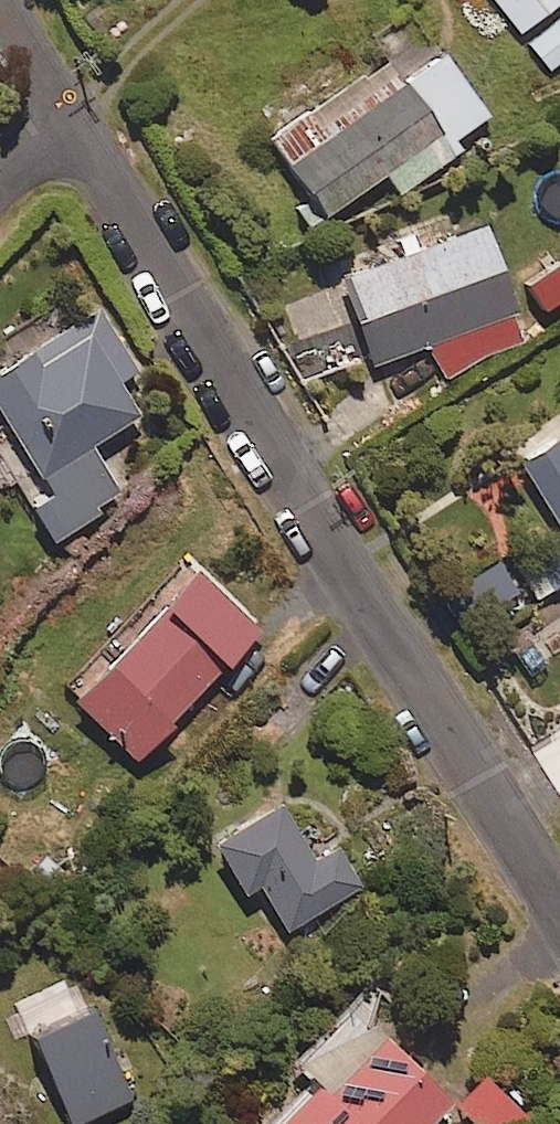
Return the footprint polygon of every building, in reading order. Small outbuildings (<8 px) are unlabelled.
[(522,34),(559,4),(559,0),(495,0),(522,34)] [(528,43),(551,71),(559,64),(559,17),(528,43)] [(273,139),(311,195),(295,206),(310,228),(332,213),(388,175),(400,194),(461,153),(453,142),(488,118),(446,55),(403,84),(388,62),(273,139)] [(422,254),(415,234),(397,241),(404,261),(276,311),(307,392),(431,344),(443,374),(528,342),(485,230),(422,254)] [(98,314),(0,376),(0,411),(56,499),(35,512),(55,543),(122,500),(89,449),(139,418),(117,383),(134,372),(98,314)] [(524,466),(559,524),(559,444),(524,466)] [(261,630),(200,573),(76,705),(138,762),(261,630)] [(314,854),(281,805),(215,849),(248,898),(260,890),(290,934),(364,885),(334,840),(314,854)] [(376,986),(294,1063),(319,1090),(283,1123),(433,1123),(450,1108),(384,1039),(406,1018),(376,986)] [(90,1001),(29,1029),(72,1123),(80,1123),(135,1099),(90,1001)] [(485,1080),(457,1108),(474,1123),(530,1123),(531,1123),(485,1080)]
